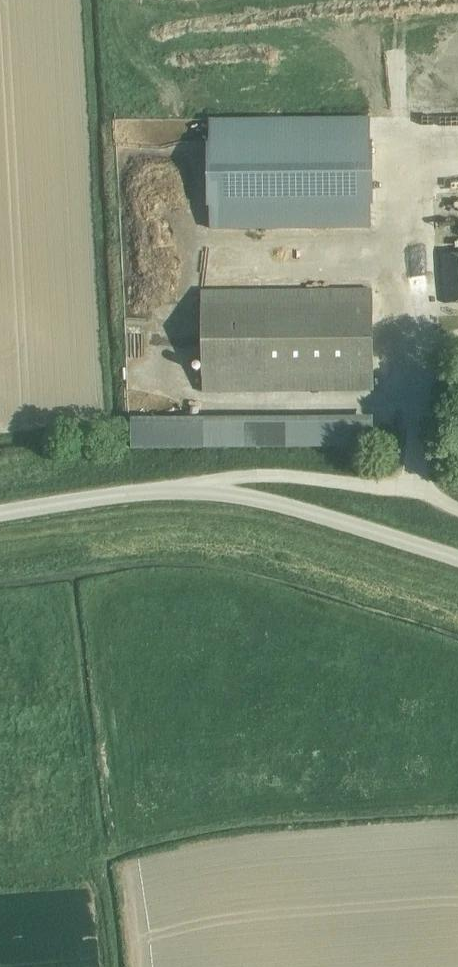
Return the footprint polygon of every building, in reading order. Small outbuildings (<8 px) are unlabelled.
[(447,133),(451,150),(457,148),(457,130),(447,133)] [(371,205),(370,140),(209,142),(210,206),(371,205)] [(442,255),(445,304),(457,303),(457,254),(442,255)] [(371,303),(200,306),(201,377),(373,373),(371,303)] [(130,425),(130,449),(372,445),(372,420),(130,425)]
